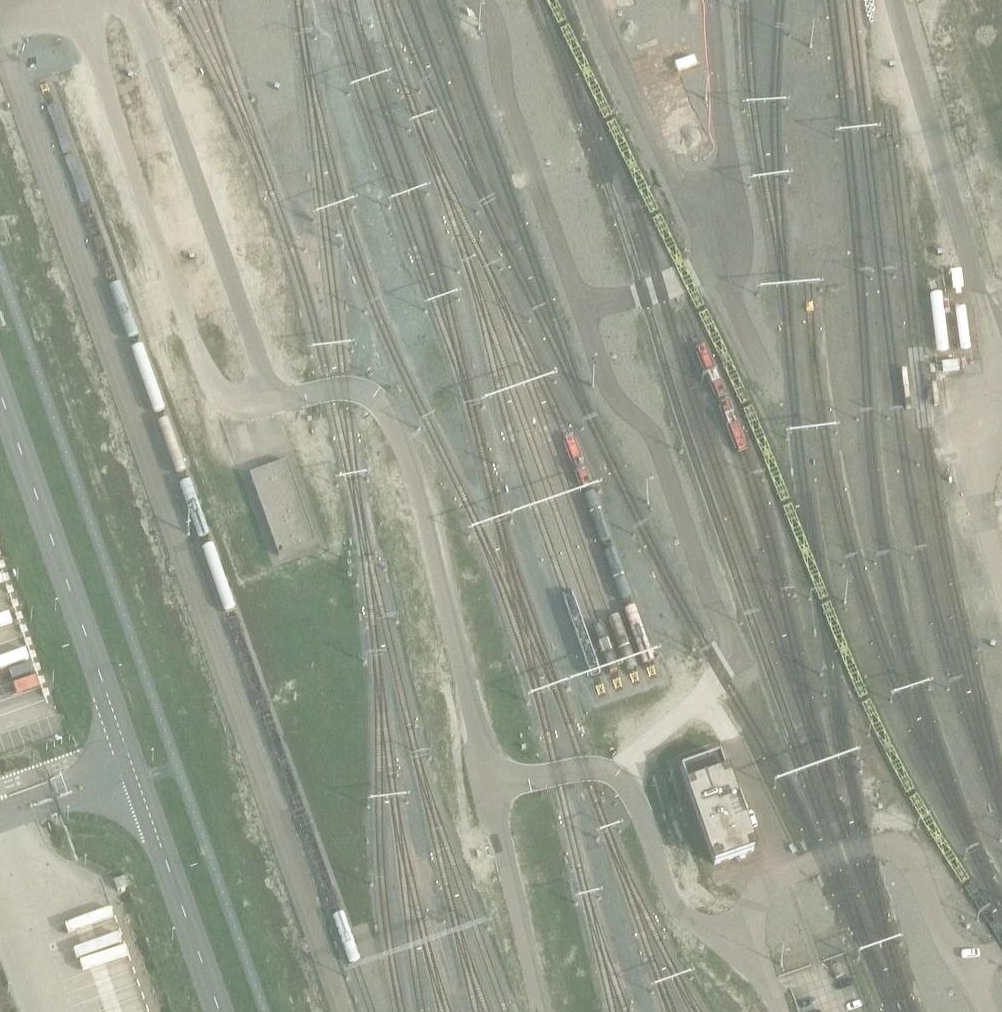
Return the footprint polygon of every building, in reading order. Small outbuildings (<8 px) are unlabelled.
[(252,472),(278,553),(316,541),(290,460),(252,472)] [(680,769),(714,865),(754,851),(720,755),(680,769)] [(75,993),(79,1007),(79,1011),(95,1011),(88,989),(75,993)]
